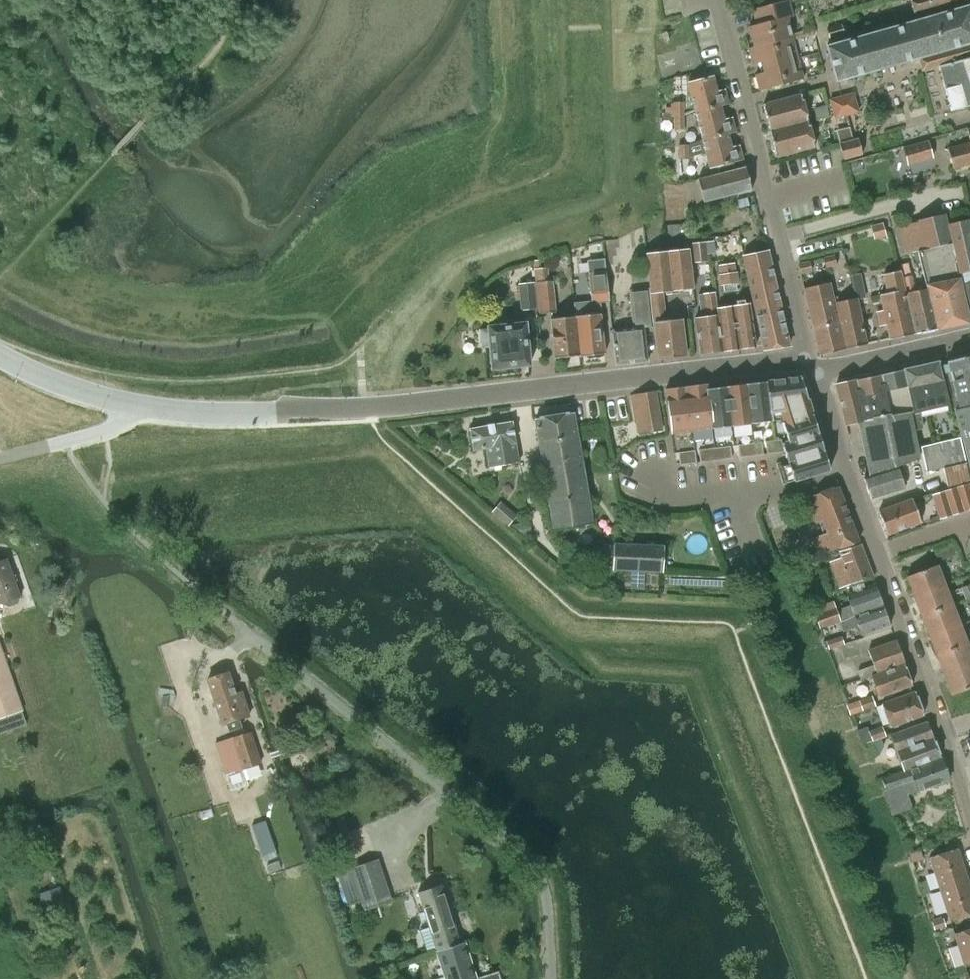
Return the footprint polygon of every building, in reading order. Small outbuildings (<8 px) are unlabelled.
[(792,37),(787,18),(793,16),(788,0),(787,0),(752,9),(756,24),(749,26),(751,34),(745,36),(749,48),(792,37)] [(914,13),(960,0),(910,0),(914,13)] [(939,66),(969,57),(969,5),(826,46),(836,81),(918,58),(922,71),(939,66)] [(844,35),(841,24),(827,28),(830,39),(844,35)] [(797,58),(792,37),(749,48),(753,64),(758,62),(759,67),(797,58)] [(939,66),(951,111),(969,106),(969,57),(939,66)] [(803,79),(797,58),(759,67),(761,73),(755,74),(759,90),(803,79)] [(688,82),(695,111),(720,105),(728,103),(725,90),(717,92),(713,76),(688,82)] [(770,130),(808,120),(801,94),(763,104),(770,130)] [(853,94),(842,96),(846,115),(858,112),(853,94)] [(842,96),(830,100),(835,118),(846,115),(842,96)] [(674,102),(674,115),(683,115),(683,102),(674,102)] [(724,120),(720,105),(695,111),(702,139),(727,133),(728,133),(735,131),(732,118),(724,120)] [(683,115),(674,115),(675,128),(683,128),(683,115)] [(814,146),(808,120),(770,130),(776,156),(814,146)] [(728,133),(727,133),(702,139),(688,145),(688,156),(705,151),(710,167),(742,159),(739,146),(731,148),(728,133)] [(843,159),(862,154),(858,138),(839,143),(843,159)] [(969,164),(969,142),(947,148),(953,169),(969,164)] [(679,158),(688,158),(688,156),(688,145),(679,145),(679,158)] [(746,166),(698,178),(704,202),(752,190),(746,166)] [(916,221),(894,227),(902,254),(917,251),(951,243),(947,224),(945,213),(917,219),(916,221)] [(947,224),(951,243),(956,263),(959,273),(969,270),(969,219),(947,224)] [(886,236),(882,223),(871,226),(874,239),(886,236)] [(707,261),(705,242),(691,243),(693,262),(707,261)] [(917,251),(927,289),(937,330),(969,323),(954,263),(956,263),(951,243),(917,251)] [(689,249),(646,254),(651,292),(660,291),(668,290),(669,293),(675,292),(674,290),(693,287),(689,249)] [(764,349),(789,345),(768,251),(743,256),(764,349)] [(836,265),(834,255),(823,257),(826,267),(836,265)] [(812,271),(809,261),(799,263),(801,273),(812,271)] [(908,262),(900,264),(903,276),(911,275),(911,274),(908,262)] [(547,268),(533,269),(535,283),(538,308),(539,314),(555,312),(552,280),(548,280),(547,268)] [(890,339),(914,334),(900,270),(883,274),(887,292),(880,294),(883,310),(877,311),(880,326),(886,324),(890,339)] [(959,273),(969,319),(969,270),(959,273)] [(599,301),(609,300),(606,271),(588,272),(591,302),(599,301)] [(736,272),(719,275),(720,285),(738,282),(736,272)] [(911,275),(903,276),(916,334),(937,330),(927,289),(914,291),(911,275)] [(829,282),(804,288),(820,355),(845,349),(834,302),(829,282)] [(535,283),(518,284),(521,310),(538,308),(535,283)] [(644,327),(653,326),(649,288),(629,290),(633,327),(612,329),(616,364),(648,361),(644,327)] [(651,292),(654,321),(664,320),(662,295),(660,296),(660,291),(651,292)] [(700,354),(722,351),(717,308),(715,292),(699,294),(702,317),(695,318),(700,354)] [(856,298),(834,302),(845,349),(867,344),(856,298)] [(591,302),(574,304),(575,316),(579,355),(579,357),(605,354),(599,301),(591,302)] [(749,304),(717,308),(722,351),(755,346),(749,304)] [(579,355),(575,316),(550,319),(554,358),(579,355)] [(654,322),(658,359),(686,356),(682,318),(664,320),(654,322)] [(509,367),(530,365),(526,323),(488,327),(489,331),(485,331),(479,335),(480,344),(486,346),(490,346),(492,369),(493,369),(498,372),(505,371),(509,367)] [(947,361),(960,410),(955,411),(969,471),(969,355),(947,361)] [(949,405),(938,361),(885,373),(895,416),(919,411),(949,405)] [(895,416),(885,373),(835,384),(845,424),(858,421),(869,474),(919,458),(913,429),(922,427),(919,411),(895,416)] [(801,377),(767,381),(770,412),(780,411),(784,422),(780,423),(785,441),(782,443),(785,452),(788,462),(792,477),(794,480),(830,468),(801,377)] [(767,381),(747,384),(752,423),(771,421),(770,412),(767,381)] [(707,384),(687,386),(692,431),(712,428),(707,389),(708,389),(707,384)] [(747,384),(727,386),(732,426),(752,423),(747,384)] [(687,386),(666,389),(671,433),(692,431),(687,386)] [(708,389),(707,389),(712,428),(732,426),(727,386),(708,389)] [(637,434),(662,430),(655,390),(630,395),(637,434)] [(542,461),(579,454),(571,412),(535,418),(542,461)] [(490,467),(519,462),(512,421),(470,428),(473,450),(486,448),(490,467)] [(947,486),(969,479),(960,437),(920,447),(926,471),(943,467),(947,486)] [(781,440),(773,441),(775,453),(785,452),(782,443),(781,440)] [(773,441),(766,442),(767,454),(775,453),(773,441)] [(761,442),(754,443),(755,455),(763,454),(761,442)] [(754,443),(746,444),(748,456),(755,455),(754,443)] [(746,444),(738,445),(740,457),(748,456),(746,444)] [(730,446),(722,447),(724,459),(732,458),(730,446)] [(722,447),(714,448),(716,460),(724,459),(722,447)] [(714,448),(707,449),(709,461),(716,460),(714,448)] [(707,449),(699,450),(701,462),(709,461),(707,449)] [(695,451),(687,452),(689,464),(696,463),(695,451)] [(687,452),(680,453),(681,465),(689,464),(687,452)] [(591,523),(579,454),(542,461),(554,529),(591,523)] [(900,471),(903,469),(902,465),(864,478),(870,498),(905,488),(900,471)] [(969,487),(968,483),(956,487),(964,511),(969,509),(969,490),(969,487)] [(817,554),(858,541),(837,486),(797,501),(807,527),(819,522),(823,534),(811,538),(817,554)] [(952,515),(964,511),(956,487),(944,491),(952,515)] [(940,518),(952,515),(944,491),(932,494),(940,518)] [(887,534),(921,521),(912,498),(878,511),(887,534)] [(500,501),(492,512),(508,526),(517,515),(500,501)] [(639,545),(614,543),(612,569),(637,570),(639,545)] [(799,557),(809,554),(805,544),(795,547),(799,557)] [(853,589),(864,586),(861,579),(872,575),(860,544),(839,552),(842,559),(830,563),(839,587),(851,583),(853,589)] [(664,546),(639,545),(637,570),(663,572),(664,546)] [(19,598),(6,559),(0,561),(0,604),(19,598)] [(906,576),(914,596),(945,585),(937,565),(906,576)] [(965,600),(969,598),(969,584),(960,588),(965,600)] [(914,596),(921,616),(952,604),(945,585),(914,596)] [(839,621),(883,605),(876,586),(865,590),(864,586),(853,589),(855,594),(847,597),(850,605),(836,610),(835,611),(839,621)] [(921,616),(929,635),(960,624),(952,604),(921,616)] [(890,624),(883,605),(839,621),(840,622),(843,631),(858,626),(861,634),(890,624)] [(830,610),(814,616),(815,617),(819,628),(819,629),(840,622),(839,621),(835,611),(836,610),(836,608),(830,610)] [(929,635),(936,655),(967,643),(960,624),(929,635)] [(841,636),(826,641),(829,649),(844,644),(841,636)] [(871,676),(905,663),(896,640),(868,650),(873,665),(858,670),(861,679),(871,676)] [(944,675),(969,665),(969,651),(967,643),(936,655),(944,675)] [(22,710),(0,645),(0,717),(22,710)] [(912,684),(905,663),(871,676),(878,696),(912,684)] [(944,675),(952,695),(969,688),(969,665),(944,675)] [(222,724),(250,715),(242,692),(236,694),(229,673),(207,680),(222,724)] [(890,727),(923,715),(915,691),(881,704),(890,727)] [(859,700),(862,710),(875,706),(876,706),(872,695),(871,696),(859,700)] [(904,770),(941,756),(933,737),(927,721),(891,735),(904,770)] [(871,732),(874,739),(883,736),(881,729),(871,732)] [(225,774),(261,763),(251,733),(216,744),(225,774)] [(903,796),(949,779),(941,758),(882,780),(885,790),(899,785),(903,796)] [(265,820),(251,825),(262,855),(276,850),(265,820)] [(940,891),(968,882),(957,848),(929,857),(940,891)] [(355,879),(361,899),(388,890),(382,871),(355,879)] [(940,891),(950,922),(969,916),(969,888),(968,882),(940,891)] [(43,912),(66,903),(59,885),(37,894),(43,912)] [(437,952),(465,943),(465,942),(461,943),(442,885),(418,892),(437,952)] [(935,929),(945,926),(943,918),(932,922),(935,929)] [(969,965),(969,928),(954,933),(965,966),(969,965)] [(465,943),(437,952),(446,978),(501,978),(498,971),(477,978),(465,943)]
